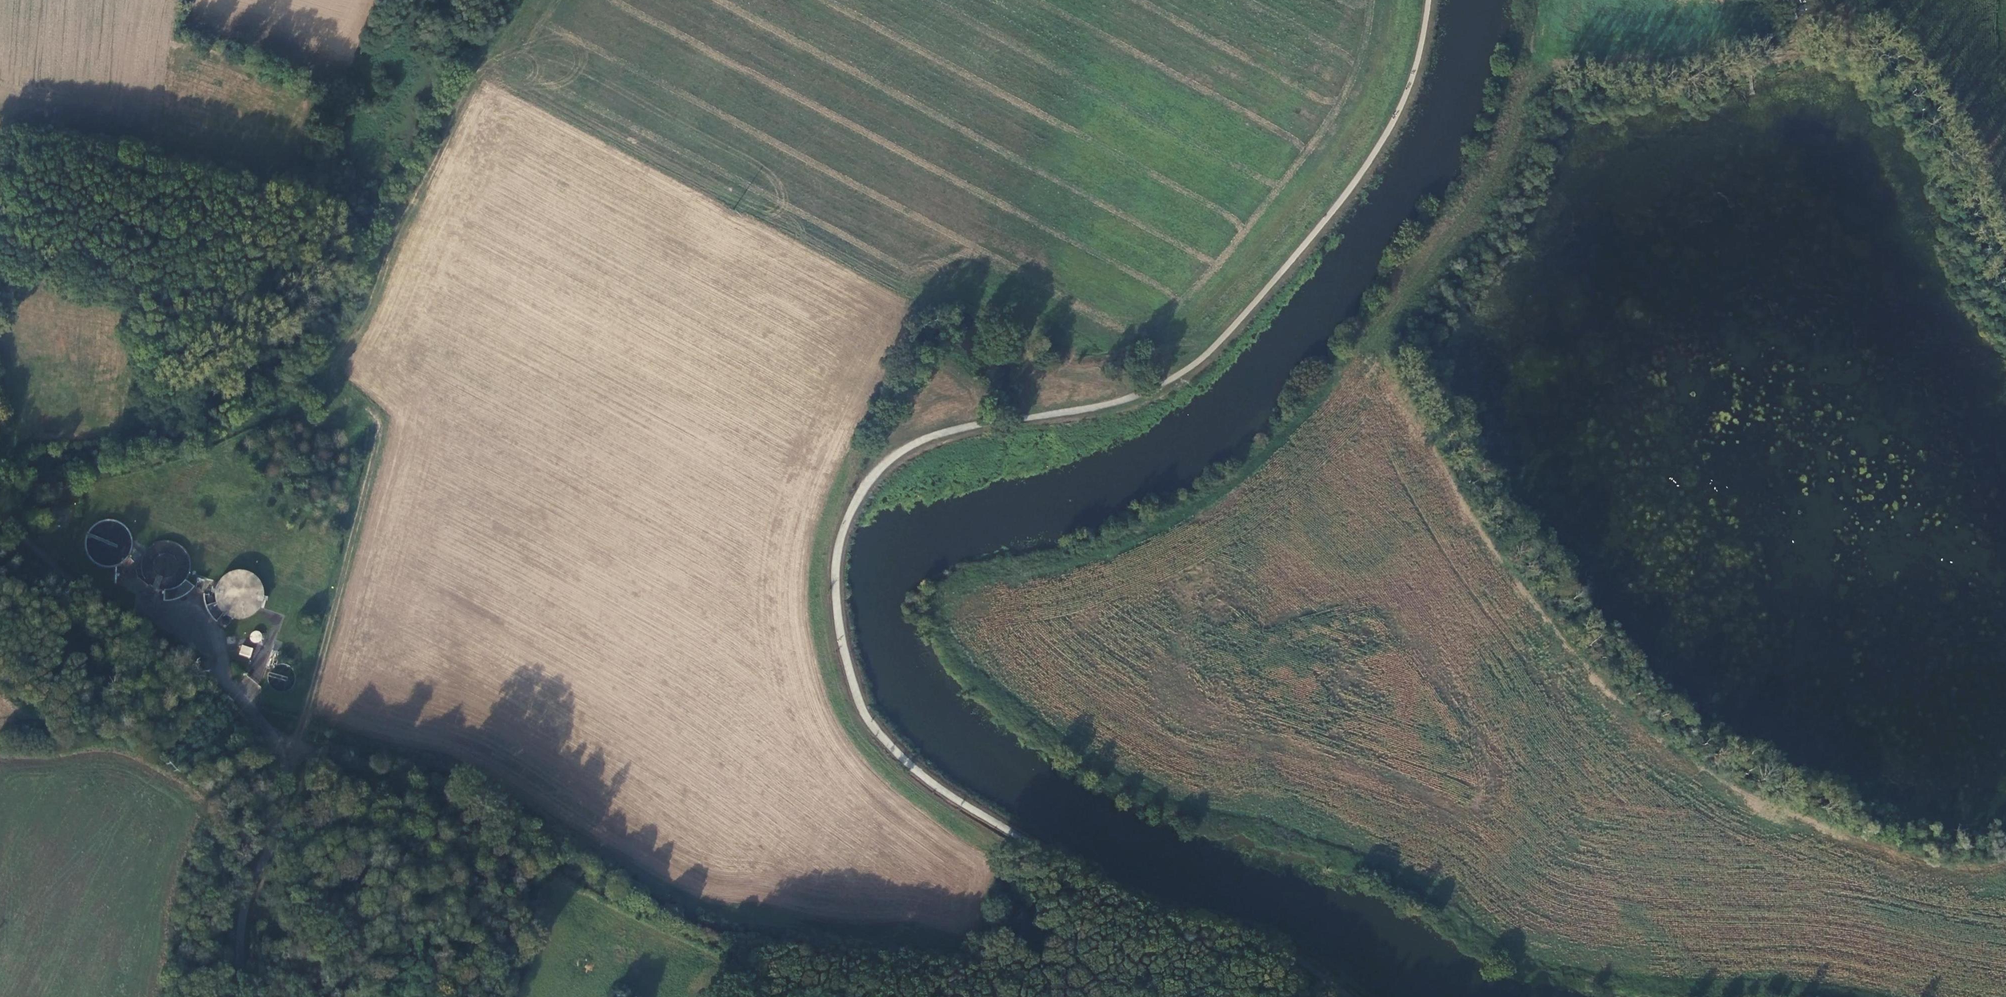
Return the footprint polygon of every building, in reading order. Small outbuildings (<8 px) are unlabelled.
[(1802,13),(1798,3),(1786,8),(1791,18),(1802,13)] [(97,564),(99,564),(100,565),(102,565),(103,565),(105,566),(106,566),(108,566),(109,566),(111,565),(112,565),(114,565),(115,564),(117,564),(118,563),(119,562),(121,561),(122,561),(123,560),(124,559),(125,558),(126,556),(127,555),(128,554),(128,552),(129,551),(130,550),(130,548),(131,547),(131,545),(131,544),(131,542),(131,541),(131,539),(131,538),(130,536),(130,535),(130,533),(129,532),(128,531),(128,529),(127,528),(126,527),(125,526),(124,524),(123,523),(122,522),(120,522),(119,521),(118,520),(116,519),(115,519),(114,518),(112,518),(111,518),(109,518),(108,517),(106,518),(105,518),(103,518),(102,518),(100,518),(99,519),(97,519),(96,520),(95,521),(93,522),(92,523),(91,523),(90,525),(89,526),(88,527),(87,528),(86,529),(85,531),(85,532),(84,534),(84,535),(83,536),(83,538),(83,539),(83,541),(83,542),(83,544),(83,545),(83,547),(84,548),(84,550),(85,551),(85,553),(86,554),(87,555),(88,556),(89,558),(90,559),(91,560),(92,561),(94,562),(95,562),(96,563),(97,564)] [(164,590),(165,590),(167,590),(168,590),(170,589),(171,589),(173,589),(174,588),(175,588),(177,587),(178,586),(179,586),(181,585),(182,584),(183,583),(184,582),(185,581),(186,579),(187,578),(187,577),(188,575),(188,574),(189,572),(189,571),(190,569),(190,568),(190,566),(190,565),(190,563),(190,562),(189,561),(189,559),(188,558),(188,556),(187,555),(186,553),(186,552),(185,551),(184,550),(183,549),(182,548),(180,547),(179,546),(178,545),(177,544),(175,544),(174,543),(172,543),(171,542),(169,542),(168,542),(166,542),(165,542),(163,542),(162,542),(160,542),(159,543),(158,543),(156,544),(155,544),(153,545),(152,546),(151,547),(150,548),(149,549),(148,550),(147,551),(146,552),(145,554),(144,555),(144,556),(143,558),(143,559),(142,561),(142,562),(142,564),(142,565),(142,567),(142,568),(142,570),(142,571),(143,573),(143,574),(144,575),(144,577),(145,578),(146,579),(147,581),(148,582),(149,583),(150,584),(151,585),(152,586),(154,586),(155,587),(156,588),(158,588),(159,589),(161,589),(162,590),(164,590)] [(231,571),(229,572),(228,572),(227,573),(225,574),(224,575),(223,576),(222,577),(221,578),(220,579),(219,580),(218,581),(217,583),(217,584),(216,586),(216,587),(215,589),(215,590),(215,592),(215,593),(215,595),(215,596),(215,598),(215,599),(216,601),(216,602),(217,604),(217,605),(218,606),(219,608),(220,609),(221,610),(222,611),(223,613),(224,613),(225,614),(227,615),(228,616),(229,616),(231,617),(232,617),(234,618),(235,618),(237,618),(238,618),(240,618),(241,618),(243,618),(244,618),(246,617),(247,617),(249,616),(250,616),(251,615),(253,614),(254,613),(255,612),(256,611),(257,610),(258,609),(259,608),(260,606),(261,605),(261,603),(262,602),(262,601),(263,599),(263,598),(263,596),(263,595),(263,593),(263,592),(263,590),(263,589),(262,587),(262,586),(261,584),(261,583),(260,581),(259,580),(258,579),(257,578),(256,577),(255,576),(254,575),(253,574),(251,573),(250,572),(249,571),(247,571),(246,571),(244,570),(243,570),(241,570),(240,570),(238,570),(237,570),(235,570),(234,570),(232,571),(231,571)] [(194,585),(186,579),(185,581),(184,582),(183,583),(182,584),(181,585),(179,586),(178,586),(177,587),(175,588),(174,588),(173,589),(171,589),(170,589),(168,590),(167,590),(165,590),(165,600),(167,600),(169,600),(171,600),(173,599),(175,599),(178,598),(180,597),(182,596),(183,595),(185,594),(187,593),(189,592),(190,590),(192,588),(193,587),(194,585)] [(205,593),(205,595),(205,597),(205,599),(205,602),(206,604),(206,606),(207,608),(208,610),(209,612),(210,613),(212,615),(213,617),(215,618),(216,620),(217,620),(223,613),(222,611),(221,610),(220,609),(219,608),(218,606),(217,605),(217,604),(216,602),(216,601),(215,599),(215,598),(215,596),(215,595),(215,593),(205,593)] [(242,636),(244,626),(245,626),(246,620),(230,618),(229,626),(236,627),(235,635),(242,636)] [(252,641),(254,642),(257,642),(259,641),(261,640),(262,638),(262,636),(261,633),(260,632),(258,631),(255,630),(253,631),(252,633),(251,635),(250,637),(251,639),(252,641)] [(251,648),(245,647),(243,655),(248,657),(251,648)] [(287,676),(287,674),(288,672),(287,670),(287,668),(287,667),(286,665),(285,663),(283,662),(282,661),(280,660),(279,659),(277,658),(275,658),(273,658),(271,658),(270,658),(268,659),(266,660),(265,661),(263,662),(262,664),(261,665),(260,667),(260,669),(259,671),(259,672),(259,674),(260,676),(260,678),(261,679),(262,681),(263,682),(265,684),(266,685),(268,685),(270,686),(272,686),(274,686),(275,686),(277,686),(279,685),(281,684),(282,683),(284,682),(285,681),(286,679),(287,678),(287,676)]
